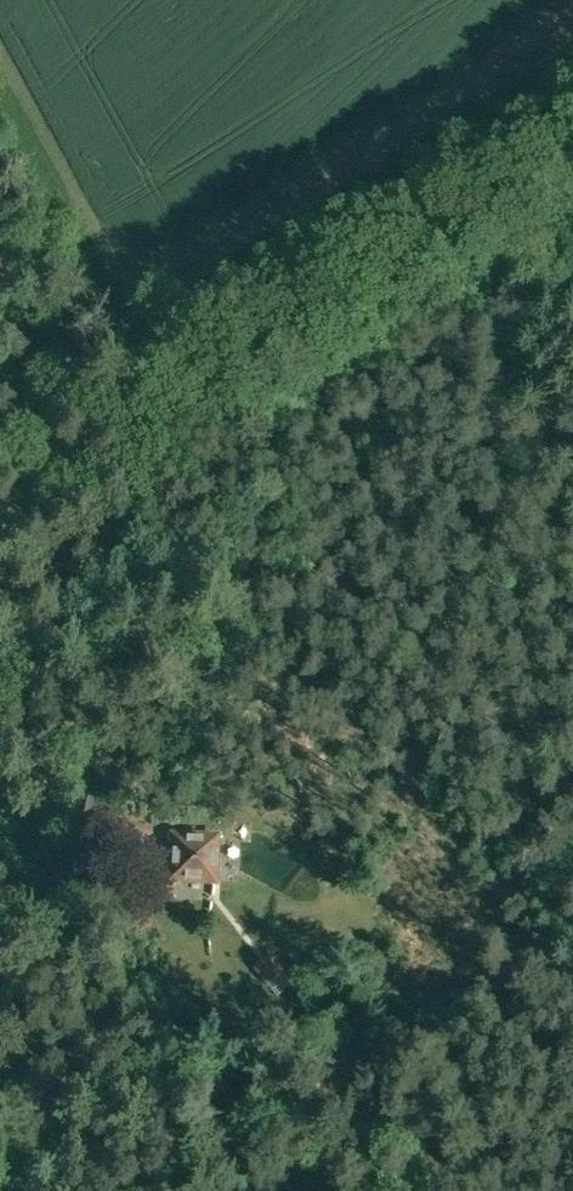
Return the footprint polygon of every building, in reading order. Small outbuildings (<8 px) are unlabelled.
[(170,878),(214,880),(216,836),(172,834),(170,878)] [(254,966),(268,984),(294,963),(280,946),(254,966)]
